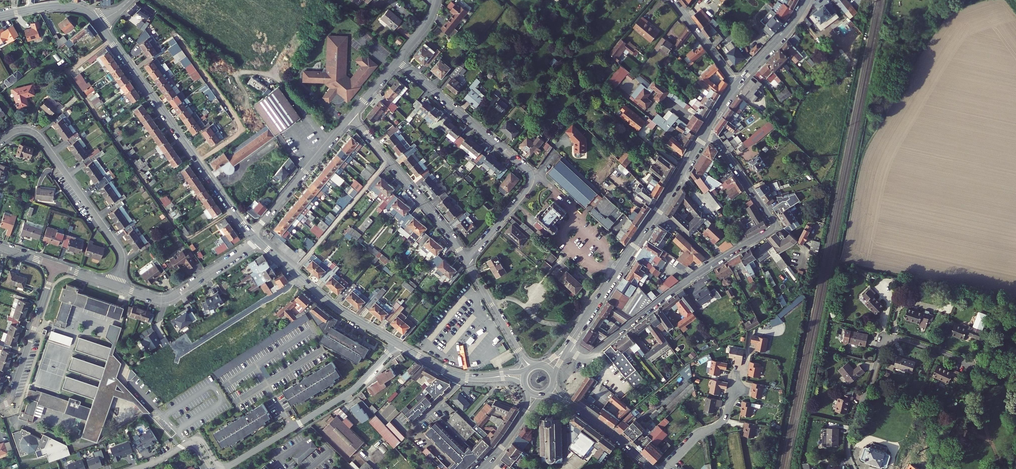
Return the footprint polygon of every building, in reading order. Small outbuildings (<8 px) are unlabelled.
[(779,0),(775,6),(774,6),(776,8),(774,11),(776,13),(777,12),(786,20),(794,9),(779,0)] [(779,0),(794,9),(799,0),(789,0),(788,2),(785,0),(779,0)] [(850,19),(858,12),(847,0),(833,0),(850,19)] [(859,14),(867,15),(870,0),(862,0),(859,14)] [(136,3),(128,11),(132,15),(137,11),(149,19),(148,21),(149,22),(154,15),(136,3)] [(458,3),(451,11),(455,14),(448,23),(447,22),(441,29),(452,39),(459,32),(455,28),(468,12),(467,11),(468,10),(467,9),(466,7),(465,8),(464,8),(458,3)] [(769,33),(767,35),(770,37),(786,20),(777,12),(776,13),(774,11),(772,9),(773,8),(768,3),(766,6),(770,11),(769,12),(766,14),(766,16),(761,21),(766,25),(763,29),(769,33)] [(832,15),(825,5),(814,14),(810,17),(817,26),(820,27),(821,26),(821,24),(832,15)] [(702,9),(692,16),(702,29),(710,23),(711,21),(702,9)] [(402,21),(388,10),(381,18),(394,30),(402,21)] [(558,16),(554,12),(550,17),(554,21),(558,16)] [(642,17),(634,27),(651,42),(659,33),(646,23),(648,21),(642,17)] [(72,25),(66,18),(58,24),(66,34),(70,31),(70,30),(73,27),(71,26),(72,25)] [(137,26),(144,31),(145,29),(150,23),(147,21),(145,23),(141,20),(137,26)] [(38,28),(41,27),(39,21),(32,23),(33,28),(25,31),(28,40),(40,37),(38,28)] [(76,33),(67,41),(65,43),(66,44),(69,48),(74,44),(73,43),(87,31),(92,37),(97,32),(90,23),(81,30),(76,33)] [(714,28),(710,23),(702,29),(709,38),(714,34),(711,31),(714,28)] [(0,30),(0,44),(4,42),(3,40),(5,39),(7,43),(15,39),(14,38),(19,35),(13,25),(7,29),(4,31),(3,28),(0,30)] [(691,32),(687,27),(681,36),(675,44),(680,48),(684,41),(691,32)] [(144,31),(136,42),(139,44),(144,51),(155,44),(157,42),(152,35),(150,36),(145,29),(144,31)] [(751,41),(757,34),(750,29),(745,35),(745,36),(751,41)] [(200,32),(197,36),(208,44),(211,40),(200,32)] [(56,35),(53,36),(59,47),(61,46),(65,43),(67,41),(63,36),(59,40),(56,35)] [(322,71),(304,71),(304,73),(302,73),(302,82),(325,82),(325,83),(330,87),(323,96),(325,98),(324,98),(327,101),(328,100),(329,98),(331,100),(332,101),(333,101),(335,102),(337,102),(338,102),(340,101),(341,100),(342,100),(343,98),(346,101),(347,99),(348,99),(350,96),(349,96),(354,90),(355,91),(357,88),(357,87),(364,78),(365,79),(367,76),(366,76),(375,64),(369,59),(368,60),(360,53),(354,60),(361,65),(349,79),(345,75),(345,58),(346,58),(346,56),(345,56),(345,54),(346,54),(346,51),(345,51),(346,36),(327,35),(326,51),(325,51),(325,53),(326,53),(326,55),(325,55),(325,58),(326,58),(326,68),(324,68),(323,69),(322,70),(322,71)] [(721,36),(713,43),(716,47),(724,39),(721,36)] [(658,51),(660,48),(669,54),(670,52),(675,45),(666,39),(666,40),(663,37),(655,48),(658,51)] [(177,43),(173,38),(168,41),(172,47),(172,46),(177,43)] [(622,40),(611,54),(615,58),(614,58),(618,62),(619,64),(630,73),(633,69),(620,58),(620,55),(626,48),(636,55),(639,51),(636,48),(635,49),(622,40)] [(788,40),(781,48),(789,58),(796,64),(803,57),(792,45),(788,40)] [(728,54),(731,58),(726,61),(730,67),(735,63),(736,64),(740,61),(745,58),(736,47),(732,42),(726,46),(730,52),(728,54)] [(172,46),(177,53),(182,50),(177,43),(172,46)] [(155,44),(144,51),(149,58),(152,56),(154,59),(163,53),(161,50),(160,50),(155,44)] [(425,44),(415,56),(425,65),(434,55),(432,53),(433,52),(432,51),(433,50),(428,46),(425,44)] [(751,53),(754,56),(761,47),(758,44),(757,45),(752,50),(752,51),(751,53)] [(694,50),(687,55),(693,61),(706,51),(702,46),(695,52),(694,50)] [(99,56),(107,50),(105,48),(88,60),(90,63),(96,59),(102,67),(105,65),(99,56)] [(781,48),(774,55),(785,68),(787,71),(790,69),(785,62),(789,58),(781,48)] [(438,49),(434,55),(425,65),(428,67),(441,52),(438,49)] [(113,59),(107,50),(99,56),(105,65),(113,59)] [(176,64),(181,61),(187,57),(182,50),(177,53),(173,56),(176,60),(174,61),(176,64)] [(774,55),(767,62),(775,72),(779,68),(782,70),(785,68),(774,55)] [(181,61),(186,68),(192,63),(187,57),(181,61)] [(119,66),(113,59),(105,65),(110,72),(119,66)] [(144,66),(149,73),(161,65),(157,59),(153,62),(152,61),(144,66)] [(555,59),(551,64),(556,67),(559,63),(555,59)] [(440,60),(432,70),(442,79),(451,69),(440,60)] [(165,62),(161,65),(166,71),(170,68),(165,62)] [(767,62),(753,76),(759,80),(762,83),(766,78),(771,82),(775,78),(779,83),(782,81),(775,72),(767,62)] [(192,63),(186,68),(190,74),(196,70),(192,63)] [(721,94),(727,85),(727,83),(723,80),(725,77),(715,63),(699,78),(700,79),(715,91),(715,90),(721,94)] [(149,73),(154,80),(166,71),(161,65),(149,73)] [(452,80),(447,86),(456,94),(462,87),(458,84),(459,82),(455,79),(459,74),(464,69),(463,68),(459,65),(449,77),(452,80)] [(124,73),(119,66),(110,72),(115,79),(124,73)] [(195,81),(199,78),(201,77),(196,70),(190,74),(195,81)] [(9,87),(25,74),(23,72),(22,73),(21,71),(20,73),(19,71),(17,71),(5,80),(5,82),(9,87)] [(154,80),(159,87),(171,78),(166,71),(154,80)] [(81,73),(74,78),(78,84),(85,79),(81,73)] [(129,80),(124,73),(115,79),(121,86),(129,80)] [(651,84),(639,75),(636,79),(641,83),(648,88),(651,84)] [(220,82),(234,104),(244,97),(230,76),(220,82)] [(159,87),(164,93),(176,85),(171,78),(159,87)] [(259,92),(263,95),(268,89),(252,78),(248,83),(250,84),(250,85),(259,92)] [(472,91),(465,98),(476,107),(486,96),(476,87),(481,81),(477,78),(469,89),(472,91)] [(405,85),(398,79),(392,87),(399,93),(405,85)] [(706,89),(703,93),(710,99),(711,97),(717,101),(721,94),(715,90),(715,91),(700,79),(697,82),(706,89)] [(751,79),(741,92),(754,102),(758,97),(754,93),(762,83),(759,80),(757,83),(751,79)] [(87,84),(85,80),(78,84),(83,91),(91,85),(89,82),(87,84)] [(134,87),(129,80),(121,86),(126,93),(134,87)] [(684,108),(687,104),(654,80),(651,84),(648,88),(641,83),(631,97),(647,109),(652,102),(647,98),(653,90),(658,93),(654,98),(661,103),(667,95),(684,108)] [(203,90),(206,94),(211,90),(206,84),(199,89),(201,91),(203,90)] [(34,95),(32,85),(13,90),(17,107),(27,105),(25,97),(34,95)] [(176,85),(164,93),(169,100),(181,92),(176,85)] [(408,88),(405,85),(399,93),(402,95),(408,88)] [(501,86),(495,93),(498,96),(504,89),(501,86)] [(140,97),(134,87),(126,93),(132,102),(140,97)] [(225,152),(211,162),(216,168),(216,169),(222,165),(225,170),(226,171),(227,171),(228,172),(229,173),(230,173),(232,173),(233,172),(235,171),(235,170),(236,169),(235,167),(235,166),(235,165),(300,118),(278,87),(252,105),(267,126),(227,155),(225,152)] [(402,95),(399,93),(392,87),(385,95),(388,98),(386,100),(396,109),(398,106),(395,103),(402,95)] [(93,88),(85,93),(87,97),(90,95),(91,97),(94,95),(93,93),(95,91),(93,88)] [(792,94),(788,88),(775,98),(779,104),(792,94)] [(216,97),(211,90),(206,94),(211,101),(216,97)] [(704,98),(701,102),(712,109),(717,101),(711,97),(710,99),(703,93),(699,90),(698,93),(704,98)] [(186,98),(181,91),(181,92),(169,100),(174,107),(184,100),(186,98)] [(741,109),(746,102),(738,96),(730,107),(739,114),(741,113),(742,110),(741,109)] [(688,105),(691,107),(697,99),(694,97),(688,105)] [(500,98),(495,105),(504,113),(510,106),(500,98)] [(691,107),(697,111),(706,118),(712,109),(701,102),(697,99),(691,107)] [(57,109),(47,100),(41,107),(51,115),(57,109)] [(174,107),(179,114),(189,106),(192,104),(190,102),(187,104),(184,100),(174,107)] [(384,103),(381,100),(374,108),(381,114),(384,116),(390,109),(393,112),(396,109),(386,100),(384,103)] [(434,108),(426,101),(423,104),(420,102),(416,108),(413,111),(417,114),(419,111),(423,114),(424,112),(427,115),(434,108)] [(147,112),(142,104),(134,110),(139,117),(147,112)] [(646,121),(626,104),(622,109),(625,112),(621,116),(626,121),(627,120),(631,123),(630,123),(639,130),(645,123),(653,129),(657,124),(653,120),(649,118),(646,121)] [(221,105),(215,109),(219,115),(226,111),(221,105)] [(189,106),(179,114),(183,121),(191,115),(194,113),(189,106)] [(739,114),(730,107),(723,116),(735,125),(737,124),(734,121),(739,114)] [(374,122),(381,114),(374,108),(367,116),(374,122)] [(437,111),(434,108),(427,115),(425,118),(432,124),(430,126),(434,129),(434,128),(442,120),(439,118),(442,115),(437,111)] [(445,115),(438,109),(437,111),(442,115),(439,118),(442,120),(445,115)] [(659,114),(653,120),(657,124),(666,131),(667,131),(672,126),(676,121),(677,122),(680,123),(695,134),(706,118),(697,111),(688,125),(684,122),(679,118),(680,117),(675,113),(668,121),(659,114)] [(152,119),(147,112),(139,117),(144,124),(152,119)] [(59,133),(71,124),(63,114),(53,120),(56,124),(53,125),(59,133)] [(183,121),(188,128),(196,122),(191,115),(183,121)] [(740,130),(735,125),(723,116),(715,128),(715,131),(718,135),(725,126),(736,133),(740,130)] [(157,126),(152,119),(144,124),(149,131),(157,126)] [(193,134),(201,129),(205,126),(200,119),(196,122),(188,128),(193,134)] [(444,122),(442,120),(434,128),(437,130),(441,126),(448,132),(454,125),(451,122),(447,119),(444,122)] [(735,125),(740,130),(747,125),(743,120),(737,124),(735,125)] [(507,122),(501,129),(508,135),(508,134),(513,138),(519,131),(507,122)] [(776,127),(770,122),(750,138),(754,143),(776,127)] [(202,132),(207,139),(218,131),(214,124),(211,125),(210,123),(205,126),(201,129),(203,131),(202,132)] [(689,133),(687,136),(692,140),(695,134),(680,123),(676,128),(683,133),(685,130),(689,133)] [(69,142),(78,135),(71,124),(59,133),(64,140),(67,139),(69,142)] [(393,125),(385,131),(388,134),(396,127),(393,125)] [(463,132),(454,125),(448,132),(446,135),(454,142),(453,143),(456,145),(462,137),(460,135),(463,132)] [(586,138),(573,125),(567,131),(571,136),(570,137),(573,141),(575,141),(575,152),(575,153),(575,154),(576,155),(577,156),(578,157),(579,157),(580,157),(581,152),(586,152),(586,138)] [(162,133),(157,126),(149,131),(154,139),(162,133)] [(398,126),(396,127),(388,134),(390,137),(387,139),(393,147),(405,138),(401,134),(400,135),(397,131),(400,129),(398,126)] [(675,128),(673,127),(672,126),(667,131),(670,134),(675,128)] [(223,138),(218,131),(207,139),(212,146),(223,138)] [(678,141),(670,134),(667,131),(666,131),(662,137),(663,138),(663,137),(683,154),(687,148),(678,141)] [(351,136),(346,142),(356,150),(361,144),(360,143),(363,140),(357,132),(352,137),(351,136)] [(126,138),(122,133),(116,137),(119,142),(126,138)] [(167,140),(162,133),(154,139),(159,146),(167,140)] [(74,154),(83,148),(86,146),(78,135),(69,142),(71,145),(69,146),(74,154)] [(680,137),(678,141),(687,148),(692,140),(687,136),(685,135),(682,139),(680,137)] [(465,139),(462,137),(456,145),(459,147),(459,146),(462,143),(470,150),(476,143),(468,136),(465,139)] [(738,147),(743,143),(738,136),(730,142),(728,139),(723,142),(730,152),(738,147)] [(527,137),(522,143),(524,145),(523,147),(531,154),(537,147),(538,148),(544,141),(539,137),(534,142),(527,137)] [(411,146),(405,138),(393,147),(400,155),(403,153),(405,155),(415,147),(417,146),(415,143),(411,146)] [(754,143),(750,138),(744,142),(747,146),(754,143)] [(172,147),(167,140),(159,146),(164,153),(172,147)] [(346,142),(341,148),(352,157),(357,151),(356,150),(346,142)] [(547,142),(544,148),(547,149),(546,150),(549,152),(553,147),(547,142)] [(747,146),(744,142),(743,143),(738,147),(741,151),(747,146)] [(470,150),(462,143),(459,146),(467,153),(468,152),(470,150)] [(484,150),(476,143),(470,150),(468,152),(476,159),(474,162),(476,164),(484,155),(481,153),(484,150)] [(33,148),(20,144),(17,154),(23,156),(23,155),(30,157),(33,148)] [(717,148),(709,144),(694,169),(701,178),(718,150),(717,148)] [(177,154),(172,147),(164,153),(169,160),(177,154)] [(417,150),(415,147),(405,155),(408,158),(404,160),(411,168),(420,160),(414,153),(417,150)] [(82,160),(84,163),(100,152),(98,149),(88,156),(83,148),(74,154),(80,162),(82,160)] [(341,148),(336,154),(347,163),(352,157),(341,148)] [(634,156),(628,150),(619,160),(621,162),(624,165),(626,167),(634,156)] [(89,175),(98,169),(93,161),(102,155),(100,152),(84,163),(86,166),(84,168),(89,175)] [(140,159),(136,152),(130,156),(134,163),(137,161),(140,159)] [(182,161),(177,154),(169,160),(174,167),(182,161)] [(347,163),(336,154),(332,159),(343,169),(347,163)] [(487,157),(484,155),(476,164),(479,166),(483,161),(491,168),(497,160),(489,154),(487,157)] [(676,166),(661,154),(656,161),(663,166),(673,173),(676,166)] [(754,165),(755,167),(758,171),(765,165),(763,162),(763,161),(758,155),(750,161),(753,166),(754,165)] [(420,160),(411,168),(418,177),(421,174),(423,176),(428,172),(426,169),(427,168),(427,166),(424,162),(426,161),(426,159),(424,157),(420,160)] [(289,158),(273,178),(276,181),(279,178),(282,180),(292,167),(291,167),(294,164),(289,158)] [(566,163),(561,158),(548,173),(576,199),(575,200),(579,204),(580,203),(586,208),(591,203),(598,195),(565,164),(566,163)] [(140,159),(137,161),(138,163),(136,165),(139,170),(147,165),(145,162),(143,163),(140,159)] [(332,159),(327,165),(338,175),(343,169),(332,159)] [(508,169),(497,160),(491,168),(499,174),(497,177),(500,179),(508,169)] [(624,165),(621,162),(615,168),(619,171),(620,169),(624,165)] [(0,164),(0,166),(0,182),(3,183),(7,172),(9,172),(10,168),(0,164)] [(368,164),(365,168),(372,174),(376,169),(368,164)] [(667,183),(673,173),(663,166),(660,170),(653,164),(650,168),(661,179),(667,183)] [(149,168),(147,165),(139,170),(142,173),(146,171),(145,170),(149,168)] [(216,168),(212,171),(216,176),(225,170),(222,165),(216,169),(216,168)] [(327,165),(322,171),(337,184),(342,178),(338,175),(327,165)] [(195,174),(189,166),(181,171),(187,180),(195,174)] [(103,176),(106,173),(102,167),(98,169),(103,176)] [(372,174),(365,168),(360,174),(367,180),(372,174)] [(97,182),(99,185),(109,178),(111,176),(109,172),(106,173),(103,176),(98,169),(89,175),(95,183),(97,182)] [(701,178),(694,169),(691,174),(705,192),(710,189),(705,183),(701,178)] [(322,171),(317,177),(329,187),(331,184),(336,188),(338,185),(337,184),(322,171)] [(431,174),(428,172),(423,176),(425,179),(422,182),(428,190),(435,184),(432,180),(435,177),(432,173),(431,174)] [(512,173),(499,188),(505,194),(508,191),(509,192),(520,179),(512,173)] [(200,181),(195,174),(187,180),(192,187),(200,181)] [(372,190),(379,195),(389,183),(379,175),(367,189),(370,192),(372,190)] [(656,178),(651,175),(647,180),(650,182),(646,187),(658,198),(665,185),(659,182),(655,179),(656,178)] [(720,182),(709,175),(705,183),(710,189),(711,191),(714,189),(716,187),(722,183),(720,182)] [(724,182),(722,183),(726,188),(734,183),(738,180),(734,175),(728,179),(724,182)] [(329,187),(317,177),(312,183),(324,192),(328,196),(330,193),(326,190),(329,187)] [(99,189),(105,197),(113,191),(108,183),(111,181),(109,178),(99,185),(101,188),(99,189)] [(355,179),(350,185),(357,191),(362,185),(355,179)] [(738,180),(734,183),(735,186),(727,192),(732,199),(744,190),(738,180)] [(205,189),(200,181),(192,187),(197,194),(205,189)] [(772,192),(776,191),(784,188),(783,185),(780,187),(778,181),(767,185),(766,184),(765,184),(756,188),(761,196),(770,190),(772,192)] [(437,182),(435,184),(442,192),(444,190),(437,182)] [(652,207),(658,198),(646,187),(646,188),(641,182),(636,190),(649,199),(646,203),(652,207)] [(324,192),(312,183),(307,189),(315,195),(318,198),(319,198),(324,192)] [(381,212),(386,207),(395,195),(392,193),(395,189),(389,183),(379,195),(378,196),(384,201),(377,210),(381,212)] [(734,183),(726,188),(725,189),(727,192),(735,186),(734,183)] [(442,192),(435,184),(428,190),(435,198),(438,195),(440,197),(446,193),(444,190),(442,192)] [(346,191),(353,197),(357,191),(350,185),(349,187),(346,191)] [(41,188),(37,187),(36,198),(39,198),(39,199),(53,201),(54,190),(41,189),(41,188)] [(686,193),(682,188),(672,204),(677,207),(682,199),(686,193)] [(114,206),(120,202),(126,198),(124,195),(122,197),(116,189),(113,191),(105,197),(110,204),(112,203),(114,206)] [(210,196),(205,189),(197,194),(202,201),(210,196)] [(315,195),(307,189),(302,194),(313,203),(315,201),(312,198),(315,195)] [(649,199),(636,190),(634,193),(634,195),(646,203),(649,199)] [(790,194),(789,192),(778,195),(776,191),(772,192),(770,190),(761,196),(766,203),(767,202),(772,198),(783,196),(790,194)] [(348,203),(353,197),(346,191),(341,197),(348,203)] [(449,195),(446,193),(440,197),(443,200),(439,203),(446,211),(453,205),(447,197),(449,195)] [(686,193),(682,199),(688,206),(693,202),(687,195),(687,194),(686,193)] [(313,203),(302,194),(298,200),(309,209),(311,206),(315,210),(318,207),(313,203)] [(163,197),(160,199),(165,206),(166,206),(171,202),(166,195),(163,197)] [(394,216),(405,203),(395,195),(386,207),(389,209),(389,208),(392,210),(390,213),(394,216)] [(598,195),(591,203),(595,207),(603,199),(598,195)] [(216,203),(210,196),(202,201),(207,208),(216,203)] [(590,213),(602,224),(609,230),(613,225),(624,213),(617,207),(605,196),(603,199),(595,207),(595,208),(590,213)] [(348,203),(341,197),(336,203),(337,204),(343,208),(348,203)] [(250,205),(245,210),(255,218),(259,218),(267,208),(259,201),(258,203),(254,200),(250,205)] [(309,209),(298,200),(293,206),(304,215),(309,209)] [(747,208),(754,204),(751,200),(744,204),(747,208)] [(567,213),(555,201),(544,214),(541,212),(536,217),(539,220),(535,224),(546,234),(550,230),(553,233),(555,233),(558,230),(558,227),(554,224),(560,217),(562,218),(567,213)] [(788,225),(784,228),(798,240),(804,230),(789,208),(791,206),(787,201),(783,201),(773,207),(778,214),(779,213),(788,225)] [(115,222),(124,216),(118,208),(122,206),(123,205),(120,202),(114,206),(110,209),(112,213),(109,214),(115,222)] [(698,208),(693,202),(688,206),(693,212),(698,208)] [(222,211),(216,203),(207,208),(214,217),(222,211)] [(398,221),(402,225),(411,215),(408,212),(411,209),(405,203),(394,216),(399,220),(398,221)] [(338,214),(343,208),(337,204),(332,210),(338,214)] [(652,208),(645,204),(642,209),(648,213),(652,208)] [(677,207),(672,204),(666,213),(686,231),(691,226),(690,225),(677,213),(679,209),(677,207)] [(758,224),(761,229),(767,226),(754,204),(747,208),(746,208),(753,220),(756,225),(758,224)] [(460,213),(453,205),(446,211),(452,219),(456,216),(458,219),(464,214),(462,211),(460,213)] [(124,216),(127,213),(122,206),(118,208),(124,216)] [(304,215),(293,206),(288,211),(299,221),(302,223),(306,217),(304,215)] [(637,206),(631,215),(630,214),(628,217),(630,218),(639,226),(648,213),(642,209),(637,206)] [(700,210),(698,208),(693,212),(697,218),(703,212),(701,210),(700,210)] [(176,209),(173,211),(170,213),(175,221),(182,216),(176,209)] [(468,210),(464,214),(458,219),(460,222),(457,224),(467,236),(477,227),(473,222),(474,221),(469,215),(470,213),(468,210)] [(299,221),(288,211),(283,217),(294,226),(295,226),(299,221)] [(17,216),(5,212),(0,227),(8,229),(7,235),(11,236),(17,216)] [(697,218),(695,219),(700,224),(704,220),(710,226),(713,223),(703,212),(697,218)] [(735,215),(733,212),(725,217),(728,220),(731,218),(735,215)] [(129,223),(132,221),(127,213),(124,216),(129,223)] [(408,238),(409,237),(421,223),(411,215),(402,225),(400,228),(403,231),(402,232),(408,238)] [(731,218),(740,233),(743,230),(737,219),(735,215),(731,218)] [(125,231),(131,226),(134,224),(132,221),(129,223),(124,216),(115,222),(120,230),(123,228),(125,231)] [(283,217),(278,223),(288,231),(290,232),(294,226),(283,217)] [(369,217),(363,224),(368,228),(374,221),(369,217)] [(632,236),(639,226),(630,218),(623,227),(632,236)] [(743,230),(740,233),(744,239),(761,229),(758,224),(756,225),(753,220),(747,224),(743,218),(738,221),(743,230)] [(225,219),(217,225),(220,229),(221,228),(226,234),(233,229),(225,219)] [(695,219),(691,223),(697,228),(700,224),(695,219)] [(322,220),(317,226),(324,231),(329,225),(324,222),(322,220)] [(810,220),(804,230),(798,240),(803,244),(813,226),(812,226),(815,221),(810,220)] [(348,232),(357,240),(359,238),(353,232),(356,230),(360,225),(357,222),(348,232)] [(523,222),(521,226),(531,235),(534,232),(523,222)] [(43,229),(24,223),(21,235),(26,237),(26,235),(40,239),(43,229)] [(285,234),(288,231),(278,223),(273,229),(273,230),(271,232),(274,234),(277,237),(280,239),(281,240),(283,237),(284,238),(286,235),(285,234)] [(416,241),(420,244),(428,234),(425,232),(428,228),(421,223),(409,237),(415,242),(416,241)] [(691,223),(690,225),(691,226),(686,231),(690,235),(697,228),(691,223)] [(724,234),(713,223),(710,226),(703,233),(707,236),(709,235),(713,239),(711,240),(715,244),(719,240),(718,239),(720,237),(721,238),(724,234)] [(513,224),(505,233),(520,246),(527,238),(523,235),(524,234),(513,224)] [(184,225),(183,226),(180,227),(187,236),(190,234),(184,225)] [(658,225),(649,240),(656,245),(658,246),(668,231),(658,225)] [(130,243),(139,237),(131,226),(125,231),(127,234),(124,236),(130,243)] [(317,226),(312,231),(319,237),(324,231),(317,226)] [(58,230),(48,227),(42,244),(46,245),(48,240),(51,241),(51,242),(59,246),(61,240),(60,239),(62,232),(58,231),(58,230)] [(626,246),(632,236),(623,227),(617,237),(626,246)] [(240,240),(233,229),(226,234),(232,244),(233,245),(240,240)] [(356,230),(353,232),(359,238),(362,235),(356,230)] [(780,231),(769,241),(773,245),(779,253),(795,243),(796,242),(788,235),(787,237),(785,237),(784,235),(780,231)] [(232,244),(226,234),(223,236),(230,245),(232,244)] [(274,234),(270,239),(269,240),(272,242),(277,237),(274,234)] [(428,234),(420,244),(417,246),(421,249),(421,248),(428,254),(437,242),(428,234)] [(674,238),(686,250),(678,259),(681,262),(686,265),(689,263),(690,263),(690,259),(695,259),(700,263),(705,257),(693,246),(690,246),(690,244),(689,244),(688,242),(686,242),(682,239),(682,236),(680,236),(680,234),(678,234),(674,238)] [(140,252),(150,245),(148,242),(147,243),(142,235),(139,237),(130,243),(136,251),(138,250),(140,252)] [(84,243),(65,237),(62,247),(81,253),(84,243)] [(308,237),(303,243),(309,248),(314,243),(308,237)] [(733,237),(728,240),(733,246),(737,243),(733,237)] [(359,238),(357,240),(367,248),(369,246),(359,238)] [(275,245),(279,248),(283,242),(281,240),(280,239),(275,245)] [(536,239),(532,242),(542,251),(545,247),(536,239)] [(728,239),(718,247),(722,252),(733,246),(728,240),(728,239)] [(818,250),(820,241),(813,239),(810,248),(818,250)] [(93,241),(89,240),(85,254),(101,260),(105,248),(93,244),(93,241)] [(656,245),(649,240),(637,258),(639,260),(648,268),(657,276),(660,272),(653,266),(654,265),(657,267),(663,258),(661,256),(662,255),(666,257),(669,253),(658,246),(656,245)] [(769,241),(753,252),(757,259),(759,263),(771,254),(783,270),(785,268),(788,265),(779,253),(773,245),(769,241)] [(429,265),(432,267),(441,257),(438,255),(444,248),(437,242),(428,254),(426,255),(430,258),(432,256),(435,258),(429,265)] [(225,243),(215,250),(218,254),(228,248),(225,243)] [(373,249),(369,246),(367,248),(377,256),(380,252),(375,248),(373,249)] [(284,253),(288,255),(293,250),(289,247),(284,253)] [(306,252),(300,247),(296,252),(299,255),(302,257),(306,252)] [(750,248),(740,254),(753,281),(754,282),(756,281),(754,277),(755,276),(754,273),(755,273),(752,268),(755,266),(753,261),(757,259),(753,252),(750,248)] [(195,264),(187,253),(185,254),(182,250),(176,254),(175,254),(173,256),(169,259),(170,261),(167,263),(167,262),(165,263),(167,265),(168,265),(171,269),(175,267),(176,269),(185,263),(189,269),(195,264)] [(296,252),(291,258),(294,261),(299,255),(296,252)] [(380,252),(377,256),(379,259),(386,264),(390,260),(380,252)] [(551,252),(538,267),(545,274),(552,266),(551,264),(557,257),(551,252)] [(313,254),(304,265),(314,273),(323,263),(313,254)] [(728,261),(729,263),(733,271),(735,275),(738,273),(737,270),(741,268),(747,278),(748,277),(751,282),(753,281),(740,254),(728,261)] [(265,260),(262,255),(250,263),(253,268),(265,260)] [(299,255),(294,261),(297,263),(302,257),(299,255)] [(496,256),(488,261),(492,267),(491,268),(497,278),(506,272),(500,261),(499,262),(496,256)] [(438,272),(442,276),(451,265),(441,257),(432,267),(427,273),(431,276),(436,270),(438,267),(440,269),(438,272)] [(390,260),(386,264),(389,267),(395,260),(392,258),(390,260)] [(166,272),(157,260),(154,263),(155,265),(142,275),(149,284),(153,281),(152,280),(161,274),(162,275),(166,272)] [(265,260),(253,268),(255,270),(253,272),(241,279),(243,282),(251,277),(269,265),(265,260)] [(648,268),(639,260),(632,269),(647,278),(649,275),(645,272),(648,268)] [(323,262),(323,263),(314,273),(324,281),(337,265),(333,262),(329,267),(323,262)] [(717,267),(714,269),(720,279),(733,271),(729,263),(718,269),(717,267)] [(275,275),(269,265),(251,277),(257,286),(258,286),(260,285),(265,282),(275,275)] [(337,265),(324,281),(333,289),(342,278),(335,273),(339,268),(337,265)] [(460,273),(451,265),(442,276),(439,279),(443,282),(446,279),(448,276),(451,278),(449,281),(452,283),(460,273)] [(785,268),(794,280),(798,278),(788,265),(785,268)] [(386,266),(384,269),(392,275),(394,273),(386,266)] [(647,278),(632,269),(627,278),(632,281),(635,276),(644,282),(647,278)] [(768,270),(765,273),(772,287),(776,285),(768,270)] [(16,273),(10,271),(6,282),(24,288),(27,278),(15,274),(16,273)] [(577,293),(585,284),(583,282),(582,284),(578,280),(580,277),(576,274),(573,276),(567,271),(561,279),(577,293)] [(277,284),(270,289),(272,293),(280,288),(280,286),(288,281),(283,274),(274,280),(277,284)] [(627,278),(625,276),(617,288),(630,297),(638,285),(632,281),(627,278)] [(674,276),(664,283),(670,287),(679,280),(674,276)] [(343,278),(342,278),(333,289),(340,294),(341,293),(344,295),(351,287),(348,284),(349,283),(343,278)] [(408,278),(405,280),(415,288),(417,286),(408,278)] [(405,280),(402,284),(411,292),(415,288),(405,280)] [(270,289),(265,282),(260,285),(264,293),(266,291),(269,295),(272,293),(270,289)] [(354,283),(351,287),(344,295),(353,304),(362,293),(356,288),(357,286),(354,283)] [(65,288),(63,287),(59,299),(62,300),(56,318),(55,318),(54,323),(60,325),(60,326),(65,328),(67,322),(66,322),(72,303),(119,319),(123,307),(81,294),(82,289),(66,284),(65,288)] [(640,286),(638,285),(630,297),(617,288),(609,300),(632,316),(652,301),(646,293),(640,286)] [(259,288),(258,286),(257,286),(249,292),(251,296),(254,294),(253,292),(259,288)] [(698,291),(694,294),(701,305),(714,296),(715,298),(717,299),(720,299),(722,298),(720,294),(719,293),(715,290),(711,292),(707,287),(699,292),(698,291)] [(368,298),(362,293),(353,304),(360,309),(364,304),(367,307),(381,290),(379,288),(374,290),(368,298)] [(383,288),(381,290),(367,307),(377,315),(385,304),(379,299),(386,290),(383,288)] [(876,293),(871,288),(863,295),(869,301),(866,303),(876,314),(885,306),(880,302),(877,300),(878,300),(874,295),(876,293)] [(648,290),(646,293),(652,301),(655,299),(648,290)] [(684,290),(677,294),(681,300),(682,299),(687,295),(684,290)] [(296,299),(295,298),(277,314),(281,318),(285,314),(292,322),(297,318),(295,316),(289,309),(296,303),(298,302),(301,304),(299,306),(297,308),(301,311),(301,312),(302,311),(303,313),(305,311),(306,313),(309,310),(318,305),(303,292),(296,299)] [(223,302),(217,293),(213,295),(214,296),(212,298),(205,300),(206,301),(202,302),(204,310),(209,309),(209,310),(214,308),(214,307),(216,307),(217,307),(220,305),(220,304),(223,302)] [(28,298),(17,294),(12,307),(16,308),(27,312),(30,302),(27,301),(28,298)] [(677,294),(667,302),(671,308),(672,307),(677,304),(679,307),(685,303),(682,299),(681,300),(677,294)] [(697,308),(687,295),(682,299),(685,303),(692,312),(697,308)] [(782,296),(778,298),(783,307),(786,304),(782,296)] [(632,316),(609,300),(600,314),(620,326),(623,323),(632,316)] [(387,303),(385,304),(377,315),(383,321),(386,318),(388,320),(401,305),(397,301),(393,306),(392,307),(387,303)] [(696,317),(692,312),(685,303),(679,307),(687,316),(677,324),(684,332),(688,329),(686,326),(696,317)] [(405,307),(402,304),(401,305),(388,320),(398,328),(407,317),(408,317),(401,311),(405,307)] [(318,305),(309,310),(319,325),(326,321),(327,322),(330,316),(318,305)] [(668,310),(664,305),(654,311),(666,328),(669,331),(674,327),(666,316),(668,314),(667,311),(668,310)] [(128,306),(125,314),(138,318),(142,309),(133,306),(132,307),(128,306)] [(27,312),(16,308),(16,309),(14,317),(11,316),(9,315),(8,319),(12,321),(20,323),(21,320),(24,321),(27,312)] [(923,313),(909,308),(905,319),(920,324),(921,320),(928,322),(930,314),(923,311),(923,313)] [(151,312),(142,309),(138,318),(151,323),(154,315),(150,313),(151,312)] [(201,322),(204,328),(223,317),(219,310),(201,322)] [(654,311),(649,316),(661,332),(666,328),(654,311)] [(967,328),(955,323),(951,334),(963,339),(965,333),(979,339),(982,330),(981,330),(987,315),(978,311),(972,326),(969,325),(967,328)] [(297,318),(292,322),(214,372),(218,378),(306,321),(306,322),(310,319),(306,313),(297,318)] [(620,326),(600,314),(591,327),(606,337),(620,326)] [(329,345),(339,328),(334,325),(338,320),(332,317),(330,316),(327,322),(326,321),(319,325),(325,334),(322,341),(329,345)] [(645,346),(641,349),(645,354),(651,361),(656,357),(660,354),(671,346),(661,332),(649,316),(632,329),(637,335),(648,327),(660,344),(652,351),(645,346)] [(756,316),(744,323),(747,330),(759,323),(756,316)] [(417,326),(407,317),(398,328),(405,334),(408,336),(417,326)] [(20,323),(12,321),(8,333),(18,337),(22,327),(19,326),(20,323)] [(606,337),(591,327),(580,344),(590,350),(595,346),(592,344),(598,335),(602,340),(606,337)] [(339,328),(329,345),(349,357),(359,363),(363,356),(365,357),(370,348),(362,343),(362,344),(356,341),(357,339),(339,328)] [(637,335),(632,329),(628,332),(633,338),(637,335)] [(72,337),(50,330),(48,339),(70,346),(72,337)] [(845,345),(848,342),(865,346),(868,335),(861,333),(860,334),(858,334),(858,332),(846,330),(843,341),(845,345)] [(627,342),(632,349),(635,352),(638,350),(643,356),(645,354),(641,349),(633,338),(628,332),(621,337),(624,341),(627,342)] [(18,337),(8,333),(5,341),(1,340),(0,341),(0,344),(12,348),(13,345),(15,346),(18,337)] [(768,339),(752,336),(751,342),(758,343),(756,350),(765,352),(768,339)] [(81,437),(94,441),(110,395),(103,393),(108,378),(115,380),(120,364),(113,356),(109,355),(111,348),(79,337),(75,350),(106,360),(104,367),(72,356),(68,369),(100,380),(98,386),(66,376),(62,388),(94,399),(90,408),(87,420),(81,437)] [(620,349),(632,363),(635,361),(628,354),(627,354),(632,349),(627,342),(624,341),(621,337),(615,342),(620,349)] [(609,357),(620,349),(615,342),(605,351),(609,357)] [(497,348),(501,353),(507,349),(504,343),(497,348)] [(0,344),(0,349),(3,350),(0,357),(0,358),(10,361),(13,352),(10,351),(12,348),(0,344)] [(745,350),(731,348),(729,356),(734,357),(736,358),(736,360),(735,365),(742,366),(745,350)] [(632,363),(620,349),(609,357),(635,388),(645,380),(632,363)] [(692,359),(697,355),(693,350),(688,355),(692,359)] [(916,362),(898,356),(896,363),(889,361),(887,368),(893,370),(894,367),(912,373),(916,362)] [(0,358),(0,372),(3,373),(4,370),(7,371),(10,361),(0,358)] [(728,363),(713,360),(710,373),(719,375),(720,368),(726,369),(728,363)] [(342,375),(333,361),(303,379),(304,380),(298,383),(295,386),(294,385),(284,391),(292,405),(298,402),(299,403),(337,381),(336,379),(342,375)] [(411,376),(422,365),(416,362),(400,378),(405,383),(411,376)] [(759,363),(751,362),(750,366),(751,366),(749,375),(758,377),(760,368),(758,368),(759,363)] [(848,362),(839,370),(850,383),(865,371),(860,365),(854,370),(848,362)] [(685,378),(692,372),(691,363),(680,372),(685,378)] [(428,381),(427,381),(430,384),(433,381),(439,376),(440,375),(422,365),(411,376),(415,380),(423,373),(428,375),(425,377),(425,378),(426,378),(428,381)] [(264,366),(261,368),(267,378),(270,376),(264,366)] [(953,373),(938,366),(933,376),(949,383),(951,378),(959,382),(962,373),(954,370),(953,373)] [(396,376),(391,368),(380,375),(382,378),(384,383),(396,376)] [(572,398),(584,407),(588,401),(582,397),(591,384),(595,387),(599,382),(589,375),(572,398)] [(433,381),(447,391),(451,387),(450,381),(439,376),(433,381)] [(382,378),(379,380),(368,387),(373,395),(386,386),(384,383),(382,378)] [(728,382),(713,379),(710,393),(719,394),(720,387),(727,389),(728,382)] [(420,403),(427,410),(447,391),(433,381),(430,384),(428,387),(424,390),(415,398),(420,403)] [(764,385),(753,383),(752,387),(754,387),(753,396),(762,398),(764,385)] [(36,391),(28,389),(26,397),(28,398),(24,412),(21,411),(20,414),(19,416),(27,419),(27,420),(31,422),(34,415),(33,415),(37,403),(87,420),(90,408),(79,404),(80,401),(69,397),(68,401),(36,390),(36,391)] [(365,397),(362,392),(358,397),(361,400),(363,401),(366,398),(365,397)] [(396,392),(388,400),(390,402),(398,394),(396,392)] [(470,404),(460,394),(453,400),(451,397),(446,402),(452,408),(457,403),(464,410),(470,404)] [(604,408),(602,410),(602,411),(603,412),(600,417),(614,427),(625,415),(632,409),(621,400),(614,394),(611,399),(623,410),(617,417),(604,408)] [(853,397),(839,394),(836,411),(847,414),(850,400),(853,401),(853,397)] [(584,407),(600,417),(603,412),(602,411),(602,410),(593,404),(596,400),(591,396),(588,401),(584,407)] [(723,400),(707,397),(705,410),(713,412),(714,408),(715,405),(717,406),(721,407),(723,400)] [(513,421),(520,409),(513,407),(512,408),(496,401),(491,407),(489,410),(486,408),(485,407),(475,419),(478,422),(486,413),(490,416),(492,415),(493,415),(495,412),(507,418),(513,421)] [(751,403),(743,401),(742,405),(743,405),(741,415),(751,417),(753,407),(750,407),(751,403)] [(266,421),(272,417),(264,403),(253,410),(254,410),(249,413),(245,416),(244,415),(214,433),(223,447),(229,444),(230,445),(267,423),(266,421)] [(358,403),(351,407),(355,413),(355,412),(359,418),(360,417),(363,422),(369,418),(366,413),(365,414),(362,408),(361,409),(358,403)] [(427,410),(420,403),(418,406),(424,413),(427,410)] [(377,411),(372,405),(369,408),(370,409),(375,414),(377,411)] [(424,413),(418,406),(411,412),(407,406),(402,411),(413,423),(424,413)] [(625,418),(615,428),(622,434),(623,433),(630,425),(631,424),(636,419),(637,418),(636,417),(640,412),(636,408),(632,412),(625,418)] [(660,413),(658,411),(651,416),(653,419),(660,413)] [(473,428),(457,412),(447,423),(447,424),(454,431),(466,442),(476,431),(473,428)] [(491,417),(490,416),(486,413),(478,422),(477,424),(481,428),(490,417),(491,417)] [(587,424),(575,414),(570,420),(570,427),(576,431),(571,437),(571,444),(587,424)] [(513,421),(507,418),(505,420),(502,418),(493,415),(492,415),(490,416),(491,417),(490,417),(491,418),(490,419),(500,425),(498,429),(504,434),(513,421)] [(548,416),(548,419),(541,419),(542,449),(538,449),(538,455),(542,455),(542,462),(542,464),(563,463),(562,418),(556,418),(556,416),(554,416),(554,415),(549,415),(549,416),(548,416)] [(324,431),(351,457),(365,442),(350,428),(353,425),(347,418),(344,421),(338,416),(324,431)] [(386,426),(376,416),(371,421),(395,447),(401,442),(398,439),(396,437),(393,434),(391,431),(388,429),(386,426)] [(434,437),(447,424),(447,423),(442,418),(433,426),(431,424),(429,426),(432,428),(428,432),(434,437)] [(654,430),(636,446),(642,452),(651,441),(657,446),(668,434),(663,429),(669,422),(666,418),(654,430)] [(646,429),(636,419),(631,424),(630,425),(623,433),(633,441),(646,429)] [(756,424),(745,422),(745,426),(746,426),(744,436),(754,438),(756,424)] [(447,424),(434,437),(441,444),(454,431),(447,424)] [(473,428),(476,431),(483,438),(492,447),(493,448),(504,434),(498,429),(497,430),(494,428),(489,434),(484,430),(481,428),(477,424),(476,425),(473,428)] [(592,427),(587,424),(571,444),(570,448),(575,452),(577,446),(587,432),(592,427)] [(527,446),(530,448),(533,444),(533,430),(527,426),(525,426),(514,443),(520,448),(524,444),(526,446),(527,446)] [(616,445),(592,427),(577,446),(575,452),(577,453),(588,461),(593,455),(599,459),(607,448),(611,452),(613,449),(615,447),(616,445)] [(23,429),(22,428),(21,430),(20,432),(13,435),(20,456),(41,449),(44,448),(49,437),(43,434),(41,438),(30,433),(30,432),(27,431),(27,432),(26,431),(27,431),(24,429),(24,430),(23,430),(23,429)] [(157,439),(150,428),(146,431),(147,433),(140,437),(146,447),(151,443),(151,444),(154,442),(157,439)] [(646,429),(633,441),(632,443),(636,446),(654,430),(652,428),(650,430),(648,428),(646,429)] [(839,428),(827,428),(827,446),(839,446),(839,439),(837,439),(837,436),(839,436),(839,428)] [(454,431),(441,444),(456,460),(464,453),(470,447),(466,442),(454,431)] [(44,448),(41,449),(43,454),(46,453),(49,462),(70,454),(66,445),(60,442),(58,444),(53,441),(54,439),(49,437),(44,448)] [(483,438),(476,445),(485,455),(492,447),(483,438)] [(661,450),(657,446),(651,441),(642,452),(655,463),(667,449),(664,447),(661,450)] [(111,448),(115,461),(120,459),(119,456),(133,451),(129,442),(111,448)] [(312,442),(294,457),(298,463),(317,447),(312,442)] [(520,448),(514,443),(501,460),(511,467),(521,455),(525,457),(527,454),(520,448)] [(476,445),(472,449),(474,450),(480,457),(482,459),(485,455),(476,445)] [(432,451),(428,447),(423,452),(427,456),(432,451)] [(472,449),(470,447),(464,453),(474,463),(480,457),(474,450),(472,449)] [(866,447),(865,448),(861,458),(862,460),(866,461),(866,462),(882,467),(882,466),(886,467),(887,467),(890,456),(889,454),(886,453),(886,452),(870,447),(870,448),(866,447)] [(607,448),(599,459),(602,462),(604,462),(607,458),(608,459),(609,456),(611,453),(611,452),(607,448)] [(104,457),(102,450),(93,453),(95,457),(87,460),(90,468),(93,468),(102,466),(100,458),(104,457)] [(436,456),(432,451),(427,456),(432,461),(436,456)] [(474,463),(464,453),(456,460),(466,468),(467,468),(474,463)] [(83,460),(68,465),(69,468),(86,468),(83,460)] [(454,462),(448,468),(449,468),(466,468),(456,460),(454,462)]
